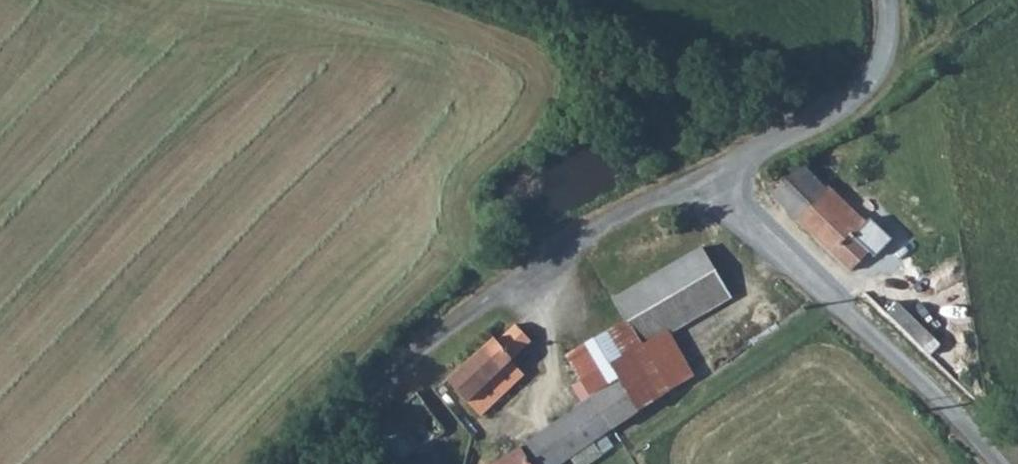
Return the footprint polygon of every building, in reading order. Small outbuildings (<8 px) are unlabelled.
[(806,168),(776,197),(852,275),(873,255),(855,237),(871,222),(836,188),(831,192),(806,168)] [(687,240),(610,294),(624,316),(701,260),(687,240)] [(638,337),(659,324),(718,284),(701,260),(624,316),(638,337)] [(597,335),(642,405),(669,386),(638,337),(624,316),(597,335)] [(458,368),(491,404),(534,364),(521,348),(533,337),(517,321),(499,339),(493,334),(458,368)] [(638,337),(669,386),(671,384),(691,370),(659,324),(638,337)] [(568,356),(594,395),(619,378),(641,406),(642,405),(597,335),(568,356)] [(594,395),(613,425),(629,414),(641,406),(619,378),(594,395)] [(389,417),(421,451),(456,422),(424,385),(389,417)] [(564,459),(613,425),(594,395),(503,460),(505,463),(567,463),(564,459)]
